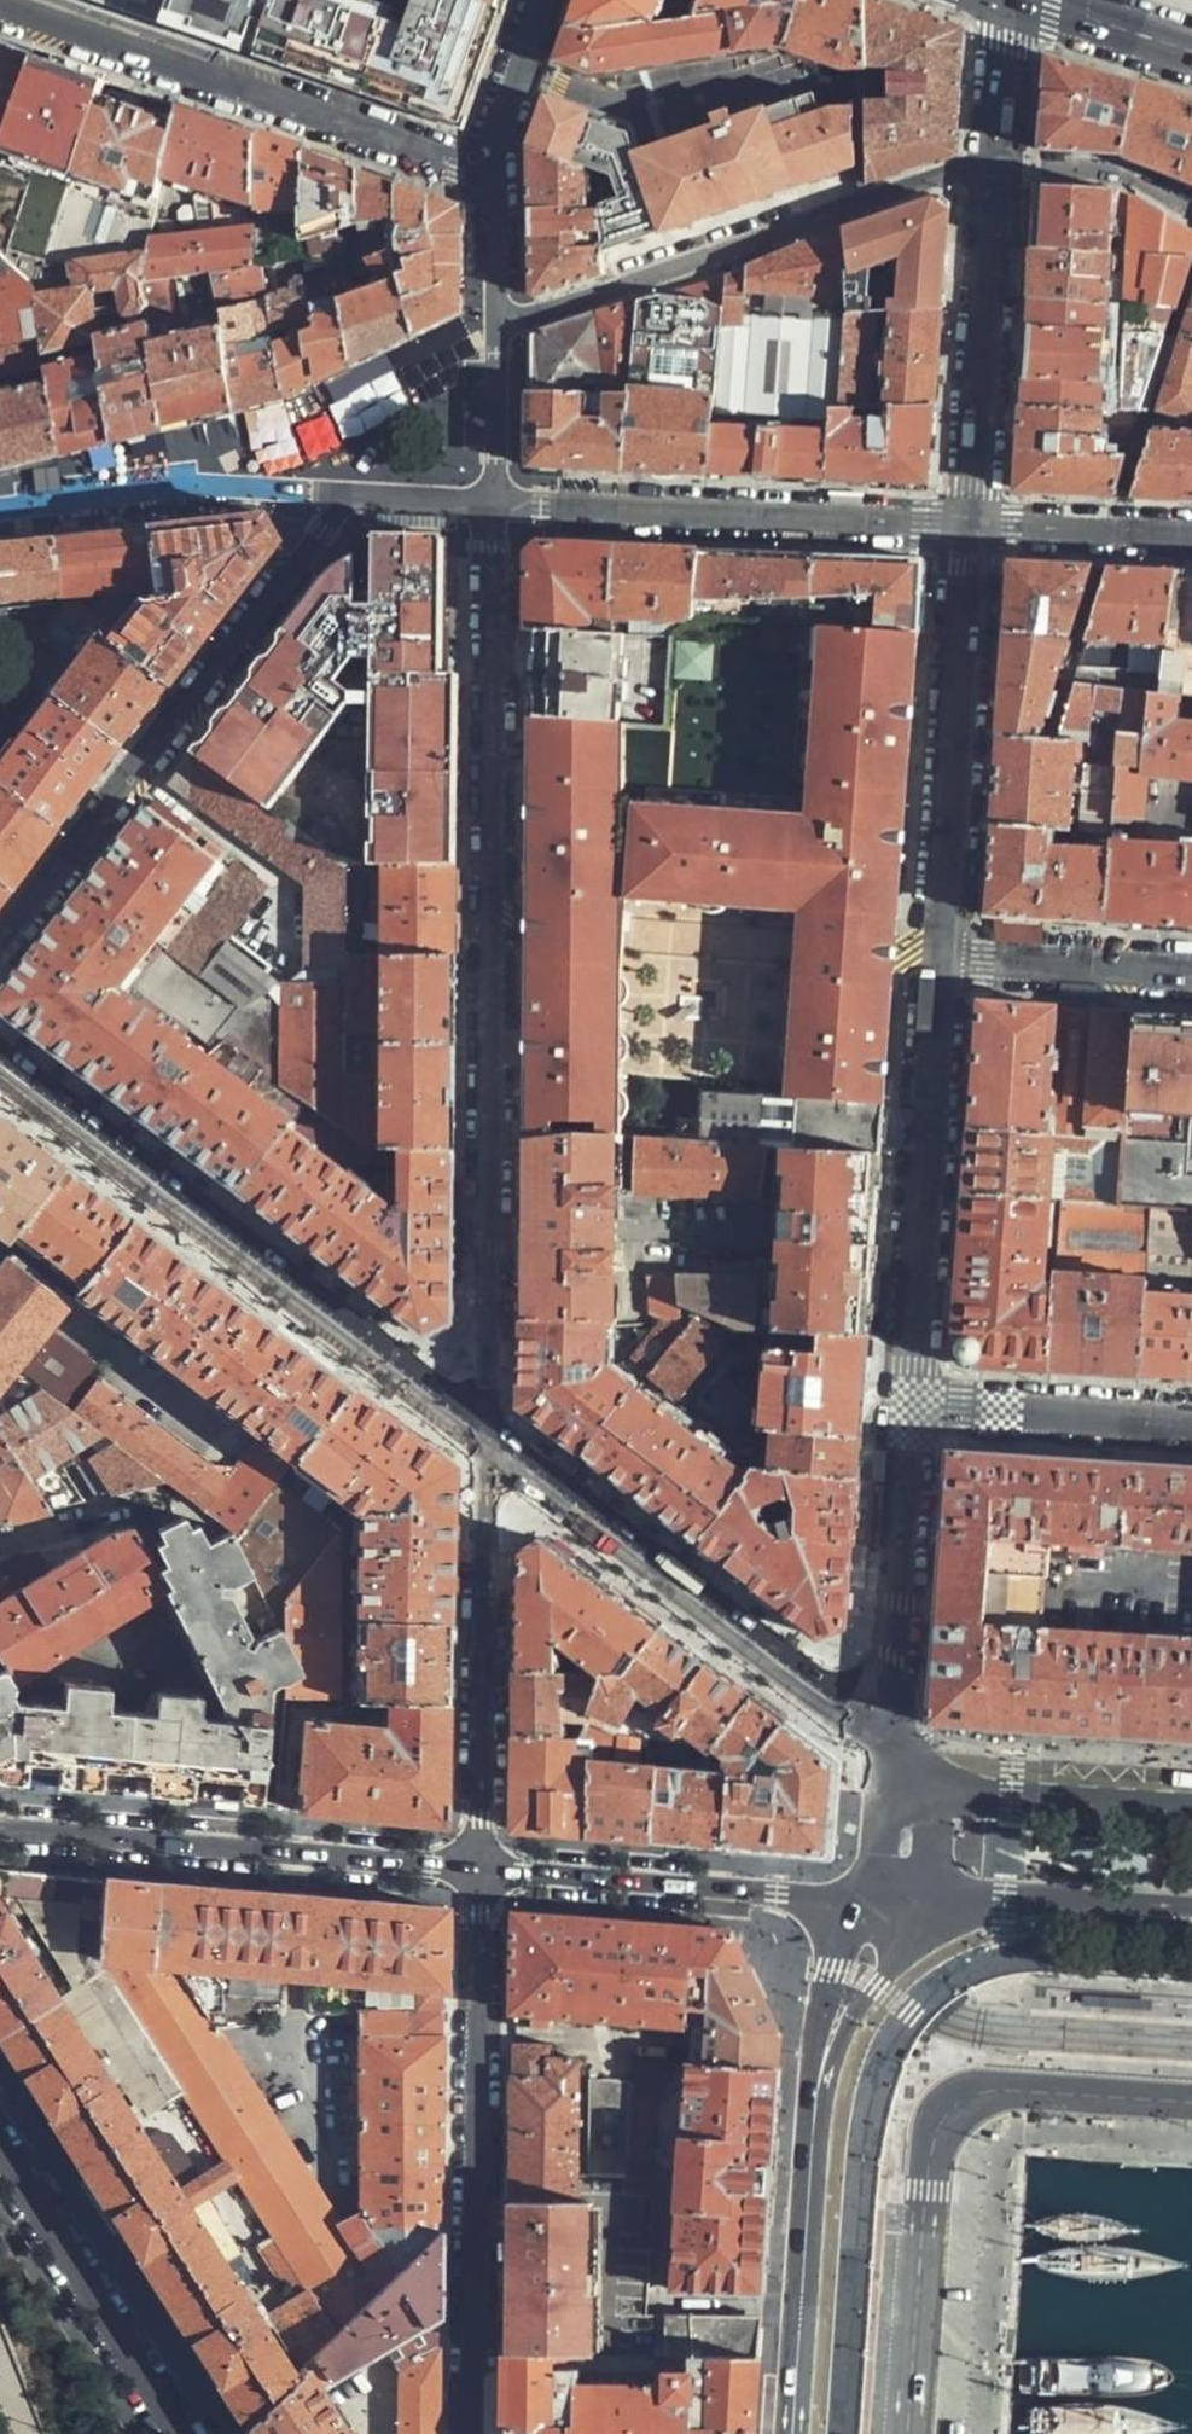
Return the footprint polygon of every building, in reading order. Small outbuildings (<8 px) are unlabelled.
[(210,35),(256,51),(275,0),(223,0),(210,35)] [(256,51),(349,83),(441,114),(471,102),(486,58),(507,0),(275,0),(256,51)] [(575,24),(592,31),(656,23),(664,0),(583,0),(575,24)] [(805,0),(700,0),(703,1),(698,18),(803,5),(805,0)] [(868,0),(805,0),(803,5),(786,46),(847,69),(854,68),(871,67),(868,0)] [(869,184),(923,165),(955,154),(959,96),(963,36),(963,28),(885,0),(868,0),(871,67),(854,68),(855,75),(856,101),(857,121),(869,120),(869,184)] [(575,24),(563,59),(594,71),(755,48),(786,46),(803,5),(698,18),(656,23),(592,31),(575,24)] [(0,155),(33,56),(0,44),(0,155)] [(33,56),(0,155),(0,166),(67,189),(106,81),(71,69),(33,56)] [(1122,155),(1139,87),(1049,58),(1048,94),(1047,102),(1045,149),(1122,155)] [(159,175),(181,108),(151,97),(106,81),(67,189),(36,273),(68,266),(141,249),(140,231),(159,175)] [(1139,87),(1122,155),(1191,179),(1191,104),(1139,87)] [(813,178),(858,162),(857,121),(856,101),(827,112),(821,98),(739,127),(733,112),(716,118),(720,127),(710,131),(704,113),(696,92),(660,107),(672,144),(639,155),(628,128),(550,98),(533,148),(592,171),(602,251),(736,204),(813,178)] [(730,103),(704,113),(710,131),(720,127),(716,118),(733,112),(730,103)] [(251,269),(246,131),(222,123),(181,108),(159,175),(203,192),(204,229),(140,231),(141,249),(142,272),(214,270),(251,269)] [(858,162),(859,188),(863,186),(869,184),(869,120),(857,121),(858,162)] [(309,288),(306,153),(283,144),(246,131),(251,269),(252,291),(252,300),(275,295),(309,288)] [(548,296),(604,277),(602,251),(592,171),(533,148),(533,218),(534,293),(534,295),(534,297),(535,298),(536,299),(537,299),(548,296)] [(365,291),(361,172),(338,164),(306,153),(309,288),(315,286),(318,312),(365,291)] [(464,208),(361,172),(365,291),(405,273),(406,281),(415,336),(462,312),(463,245),(464,208)] [(1113,226),(1115,190),(1040,186),(1039,203),(1036,244),(1032,298),(1109,303),(1113,226)] [(1133,227),(1135,196),(1115,190),(1113,226),(1133,227)] [(1191,256),(1191,252),(1191,230),(1135,196),(1133,227),(1132,252),(1191,256)] [(851,228),(842,231),(838,306),(943,310),(950,208),(950,202),(943,197),(851,228)] [(725,276),(717,395),(832,399),(838,306),(842,231),(842,229),(831,233),(798,247),(725,276)] [(19,262),(0,248),(0,264),(19,262)] [(105,355),(115,441),(122,439),(165,429),(150,323),(148,310),(142,272),(141,249),(68,266),(72,291),(38,298),(43,349),(102,336),(105,355)] [(1129,304),(1175,306),(1191,256),(1132,252),(1129,304)] [(36,273),(19,262),(0,264),(0,360),(43,349),(38,298),(36,273)] [(252,291),(251,269),(214,270),(218,298),(252,291)] [(218,298),(214,270),(142,272),(148,310),(218,298)] [(625,395),(622,471),(640,472),(711,475),(717,395),(725,276),(718,279),(656,296),(638,301),(625,395)] [(384,351),(415,336),(406,281),(343,311),(350,367),(384,351)] [(315,286),(309,288),(275,295),(285,399),(322,381),(350,367),(343,311),(319,323),(318,312),(315,286)] [(220,308),(236,411),(243,409),(283,400),(285,399),(275,295),(252,300),(220,308)] [(1029,352),(1025,407),(1101,411),(1109,303),(1032,298),(1029,352)] [(531,393),(625,395),(638,301),(553,329),(533,336),(532,338),(531,393)] [(1122,412),(1142,414),(1145,403),(1175,306),(1129,304),(1122,412)] [(943,310),(838,306),(832,399),(849,399),(890,402),(936,405),(938,378),(941,335),(943,310)] [(150,323),(165,429),(200,420),(236,411),(220,308),(150,323)] [(1161,407),(1189,413),(1191,403),(1191,308),(1161,407)] [(1,470),(29,463),(57,456),(46,368),(43,349),(0,360),(0,373),(21,368),(23,388),(0,394),(0,463),(1,470)] [(46,368),(57,456),(86,449),(115,441),(105,355),(46,368)] [(577,469),(622,471),(625,395),(531,393),(530,463),(530,467),(577,469)] [(717,395),(711,475),(775,478),(827,481),(832,399),(717,395)] [(832,399),(827,481),(879,483),(930,486),(936,405),(890,402),(888,418),(848,416),(849,399),(832,399)] [(1020,489),(1118,494),(1142,414),(1122,412),(1101,411),(1025,407),(1022,448),(1021,470),(1020,489)] [(1183,436),(1189,413),(1161,407),(1135,494),(1191,497),(1191,436),(1183,436)] [(253,512),(141,525),(146,582),(152,588),(145,598),(133,590),(98,632),(163,682),(231,594),(273,540),(257,511),(253,512)] [(108,528),(50,535),(56,592),(146,582),(141,525),(133,525),(108,528)] [(56,592),(50,535),(0,541),(0,599),(56,592)] [(359,554),(336,563),(193,750),(273,810),(292,784),(289,781),(434,597),(433,540),(410,540),(384,539),(384,553),(382,589),(357,587),(359,554)] [(433,744),(449,744),(449,675),(449,643),(450,541),(433,540),(434,597),(433,744)] [(530,591),(529,630),(536,630),(589,633),(590,614),(615,616),(617,547),(580,545),(544,544),(530,554),(530,591)] [(659,549),(617,547),(615,616),(697,620),(698,609),(702,551),(668,549),(659,549)] [(813,615),(815,555),(775,554),(760,553),(702,551),(698,609),(813,615)] [(836,627),(920,632),(923,593),(926,561),(869,558),(815,555),(813,615),(813,627),(823,627),(836,627)] [(1011,594),(1008,633),(1078,640),(1091,569),(1055,567),(1018,565),(1013,565),(1011,594)] [(1170,693),(1175,572),(1143,571),(1131,571),(1109,569),(1088,688),(1121,690),(1147,692),(1170,693)] [(1175,572),(1170,693),(1191,695),(1191,573),(1175,572)] [(345,866),(459,867),(460,809),(447,808),(449,744),(433,744),(434,597),(289,781),(292,784),(273,810),(345,866)] [(128,728),(163,682),(98,632),(64,603),(40,635),(71,659),(47,690),(116,744),(128,728)] [(916,695),(920,632),(836,627),(834,662),(822,662),(820,693),(832,695),(831,719),(819,718),(817,750),(829,751),(827,798),(820,804),(826,813),(812,823),(780,823),(780,813),(725,811),(725,815),(719,814),(713,814),(713,811),(658,810),(658,818),(629,817),(615,804),(622,798),(616,792),(618,719),(529,717),(529,737),(541,737),(541,766),(529,766),(528,798),(535,798),(535,806),(540,812),(541,819),(535,824),(535,831),(529,831),(528,858),(534,858),(534,897),(528,897),(528,905),(528,913),(534,913),(534,922),(538,927),(538,939),(534,942),(534,950),(528,950),(527,963),(528,974),(534,974),(533,1003),(527,1003),(527,1035),(533,1034),(533,1040),(538,1045),(538,1058),(532,1062),(532,1069),(526,1068),(525,1138),(594,1133),(625,1135),(625,1133),(616,1133),(617,1099),(626,1099),(626,1068),(617,1067),(617,1041),(627,1041),(627,1008),(617,1009),(616,903),(627,891),(669,894),(668,907),(702,909),(704,889),(728,890),(727,911),(760,914),(761,902),(806,905),(815,917),(810,984),(819,984),(817,1009),(806,1008),(805,1011),(796,1010),(794,1040),(803,1041),(801,1068),(792,1068),(790,1098),(886,1104),(887,1086),(881,1086),(882,1080),(876,1077),(877,1062),(884,1059),(884,1053),(890,1053),(892,1023),(880,1023),(882,992),(894,993),(896,972),(890,971),(890,966),(884,962),(886,945),(892,942),(892,935),(898,936),(900,914),(888,914),(890,884),(902,884),(904,857),(898,857),(898,851),(892,847),(894,830),(901,827),(901,821),(907,822),(913,731),(907,730),(908,724),(902,721),(903,703),(909,701),(910,695),(916,695)] [(834,662),(836,627),(823,627),(823,638),(819,643),(817,650),(818,656),(822,662),(834,662)] [(534,663),(529,717),(618,719),(624,719),(624,676),(625,633),(614,633),(589,633),(536,630),(534,663)] [(1078,640),(1008,633),(1004,687),(1001,736),(1060,741),(1078,640)] [(693,661),(709,662),(709,646),(678,645),(676,678),(692,678),(693,661)] [(692,678),(708,679),(709,662),(693,661),(692,678)] [(16,666),(0,686),(0,725),(34,681),(16,666)] [(449,744),(461,744),(461,721),(462,674),(449,675),(449,744)] [(1121,690),(1088,688),(1077,743),(1088,744),(1118,747),(1121,690)] [(53,826),(76,795),(116,744),(47,690),(0,752),(0,784),(53,826)] [(1117,773),(1142,775),(1147,692),(1121,690),(1118,747),(1117,768),(1117,773)] [(1170,693),(1147,692),(1142,775),(1191,780),(1191,728),(1168,727),(1170,693)] [(831,719),(832,695),(820,693),(820,694),(816,700),(814,705),(815,712),(819,718),(831,719)] [(914,713),(916,695),(910,695),(909,701),(903,703),(902,721),(908,724),(907,730),(913,731),(914,713)] [(624,719),(618,719),(616,792),(622,798),(628,792),(630,720),(624,719)] [(998,781),(995,826),(1051,830),(1072,831),(1077,743),(1060,741),(1001,736),(998,781)] [(541,737),(529,737),(529,766),(541,766),(541,737)] [(447,808),(460,809),(461,776),(461,744),(449,744),(447,808)] [(1088,744),(1086,766),(1117,768),(1118,747),(1088,744)] [(344,955),(345,866),(273,810),(193,750),(167,783),(181,794),(303,887),(302,974),(302,1107),(341,1135),(342,1072),(342,1033),(344,955)] [(815,797),(820,804),(827,798),(829,751),(817,750),(812,760),(812,766),(813,769),(816,774),(815,797)] [(1086,766),(1083,832),(1113,834),(1114,817),(1117,773),(1117,768),(1086,766)] [(1139,819),(1142,775),(1117,773),(1114,817),(1139,819)] [(5,889),(30,856),(53,826),(0,784),(0,884),(5,889)] [(535,798),(528,798),(529,831),(535,831),(535,824),(541,819),(540,812),(535,806),(535,798)] [(658,810),(632,808),(622,798),(615,804),(629,817),(658,818),(658,810)] [(240,1191),(286,1128),(113,995),(216,864),(225,853),(170,810),(155,799),(147,810),(85,891),(0,1002),(0,1006),(130,1107),(240,1191)] [(826,813),(820,804),(809,814),(780,813),(780,823),(812,823),(826,813)] [(904,857),(907,822),(901,821),(901,827),(894,830),(892,847),(898,851),(898,857),(904,857)] [(1042,917),(1106,922),(1111,849),(1051,845),(1051,830),(995,826),(989,913),(1042,917)] [(1112,840),(1111,849),(1106,922),(1117,923),(1131,924),(1142,924),(1191,928),(1191,847),(1112,840)] [(259,898),(216,864),(113,995),(286,1128),(302,1107),(302,974),(264,993),(217,958),(259,898)] [(459,906),(459,867),(345,866),(344,955),(459,958),(459,906)] [(900,914),(902,884),(890,884),(888,914),(900,914)] [(721,915),(727,911),(728,890),(704,889),(702,909),(707,915),(713,916),(721,915)] [(633,993),(626,987),(627,914),(625,910),(632,904),(668,907),(669,894),(627,891),(616,903),(617,1009),(627,1008),(629,1008),(631,1005),(634,997),(633,993)] [(761,902),(760,914),(815,917),(806,905),(761,902)] [(534,913),(528,913),(528,950),(534,950),(534,942),(538,939),(538,927),(534,922),(534,913)] [(897,954),(898,936),(892,935),(892,942),(886,945),(884,962),(890,966),(890,971),(896,972),(897,954)] [(458,1059),(459,958),(344,955),(342,1033),(366,1034),(389,1035),(388,1073),(365,1073),(342,1072),(341,1135),(361,1150),(457,1154),(457,1135),(458,1059)] [(791,1007),(796,1010),(805,1011),(806,1008),(817,1009),(819,984),(810,984),(798,983),(791,987),(788,994),(788,1000),(790,1004),(791,1007)] [(892,1023),(894,993),(882,992),(880,1023),(892,1023)] [(1048,1137),(1057,1008),(1001,1005),(984,1004),(984,1006),(979,1065),(974,1131),(1048,1137)] [(1086,1139),(1097,1011),(1057,1008),(1048,1137),(1086,1139)] [(1125,1142),(1134,1014),(1123,1013),(1097,1011),(1086,1139),(1125,1142)] [(1190,1017),(1134,1014),(1125,1142),(1121,1208),(1151,1210),(1191,1214),(1191,1178),(1187,1178),(1191,1116),(1191,1017),(1190,1017)] [(342,1033),(342,1072),(365,1073),(366,1034),(342,1033)] [(533,1034),(527,1035),(526,1068),(532,1069),(532,1062),(538,1058),(538,1045),(533,1040),(533,1034)] [(786,1062),(792,1068),(801,1068),(803,1041),(794,1040),(793,1040),(788,1044),(784,1051),(784,1054),(786,1062)] [(632,1046),(627,1041),(617,1041),(617,1067),(626,1068),(626,1067),(628,1067),(631,1063),(634,1054),(632,1046)] [(887,1086),(890,1053),(884,1053),(884,1059),(877,1062),(876,1077),(882,1080),(881,1086),(887,1086)] [(885,1126),(886,1104),(790,1098),(702,1092),(698,1141),(789,1147),(883,1154),(885,1126)] [(631,1104),(626,1099),(617,1099),(616,1133),(625,1133),(626,1124),(631,1119),(633,1112),(631,1104)] [(455,1326),(457,1154),(361,1150),(341,1135),(302,1107),(286,1128),(240,1191),(271,1215),(426,1336),(455,1326)] [(61,1165),(2,1120),(0,1118),(0,1232),(6,1237),(14,1228),(61,1165)] [(1121,1208),(1125,1142),(1086,1139),(1048,1137),(974,1131),(973,1142),(970,1195),(1064,1203),(1121,1208)] [(594,1133),(525,1138),(525,1188),(524,1236),(618,1239),(618,1189),(639,1182),(641,1137),(625,1135),(594,1133)] [(789,1147),(698,1141),(641,1137),(639,1182),(786,1193),(789,1147)] [(876,1235),(883,1154),(789,1147),(786,1193),(782,1264),(777,1328),(869,1335),(876,1235)] [(84,1281),(132,1219),(93,1190),(61,1165),(14,1228),(33,1242),(84,1281)] [(957,1363),(1050,1369),(1058,1272),(1064,1203),(970,1195),(961,1309),(961,1315),(957,1363)] [(1064,1203),(1058,1272),(1147,1279),(1151,1210),(1121,1208),(1064,1203)] [(1146,1293),(1191,1297),(1191,1214),(1151,1210),(1147,1279),(1146,1293)] [(292,1459),(349,1386),(312,1358),(205,1275),(152,1235),(132,1219),(84,1281),(76,1291),(262,1436),(292,1459)] [(24,1251),(6,1237),(0,1232),(0,1278),(24,1251)] [(524,1273),(524,1316),(613,1318),(618,1319),(618,1239),(524,1236),(524,1273)] [(76,1291),(84,1281),(33,1242),(24,1251),(76,1291)] [(76,1291),(24,1251),(0,1278),(0,1391),(19,1367),(50,1325),(76,1291)] [(768,1327),(777,1328),(782,1264),(715,1260),(715,1274),(676,1273),(677,1299),(700,1309),(738,1325),(768,1327)] [(677,1299),(676,1273),(643,1270),(642,1311),(656,1323),(677,1299)] [(1058,1272),(1050,1369),(1096,1372),(1140,1375),(1146,1293),(1147,1279),(1058,1272)] [(1140,1375),(1180,1378),(1191,1379),(1191,1297),(1146,1293),(1140,1375)] [(651,1374),(700,1309),(677,1299),(656,1323),(631,1357),(651,1374)] [(624,1486),(703,1547),(761,1472),(764,1428),(761,1411),(768,1327),(738,1325),(700,1309),(651,1374),(715,1422),(701,1438),(639,1390),(586,1456),(624,1486)] [(522,1406),(586,1456),(639,1390),(612,1369),(613,1318),(524,1316),(523,1350),(522,1406)] [(98,1363),(50,1325),(19,1367),(44,1386),(65,1403),(98,1363)] [(764,1428),(861,1435),(865,1392),(865,1384),(869,1335),(777,1328),(768,1327),(761,1411),(764,1428)] [(234,1532),(292,1459),(262,1436),(227,1476),(99,1380),(75,1411),(100,1430),(115,1441),(164,1480),(230,1531),(234,1532)] [(75,1411),(65,1403),(44,1386),(0,1414),(0,1435),(48,1508),(83,1500),(56,1461),(100,1430),(75,1411)] [(360,1510),(448,1463),(390,1418),(349,1386),(292,1459),(234,1532),(275,1618),(290,1599),(342,1533),(348,1525),(304,1489),(314,1475),(360,1510)] [(761,1472),(858,1478),(860,1449),(861,1435),(764,1428),(761,1472)] [(48,1508),(0,1435),(0,1519),(1,1520),(48,1508)] [(96,1496),(164,1480),(115,1441),(77,1468),(96,1496)] [(1155,1549),(1161,1466),(1055,1459),(949,1451),(944,1528),(942,1552),(940,1580),(1044,1587),(1048,1542),(1155,1549)] [(452,1466),(448,1463),(360,1510),(359,1619),(449,1621),(450,1575),(452,1466)] [(1161,1466),(1155,1549),(1191,1551),(1191,1468),(1161,1466)] [(849,1589),(858,1478),(761,1472),(703,1547),(764,1595),(817,1637),(846,1627),(849,1589)] [(227,1722),(269,1724),(272,1686),(279,1684),(286,1684),(298,1665),(275,1618),(234,1532),(230,1531),(209,1543),(198,1522),(190,1527),(185,1520),(160,1533),(164,1540),(154,1544),(165,1564),(155,1570),(167,1590),(228,1708),(227,1722)] [(129,1529),(100,1536),(46,1570),(33,1552),(0,1560),(0,1659),(2,1662),(17,1687),(167,1590),(155,1570),(129,1529)] [(340,1601),(342,1533),(290,1599),(340,1601)] [(520,1553),(518,1672),(557,1674),(558,1641),(598,1675),(602,1673),(639,1664),(661,1632),(604,1587),(546,1540),(520,1553)] [(1013,1729),(1135,1737),(1136,1721),(1142,1636),(1042,1629),(1044,1587),(940,1580),(933,1679),(931,1707),(930,1723),(1013,1729)] [(286,1684),(285,1698),(340,1699),(340,1601),(290,1599),(275,1618),(298,1665),(286,1684)] [(448,1658),(449,1621),(359,1619),(358,1698),(393,1699),(448,1700),(448,1658)] [(639,1664),(602,1673),(596,1712),(624,1723),(640,1695),(713,1749),(716,1746),(751,1704),(729,1687),(661,1632),(639,1664)] [(1135,1737),(1191,1741),(1191,1639),(1142,1636),(1136,1721),(1135,1737)] [(128,1797),(133,1715),(110,1714),(113,1689),(67,1685),(64,1710),(22,1707),(15,1697),(17,1687),(2,1662),(0,1663),(0,1786),(45,1790),(128,1797)] [(518,1694),(518,1738),(558,1739),(558,1723),(558,1691),(564,1692),(565,1673),(557,1674),(518,1672),(518,1694)] [(596,1712),(602,1673),(598,1675),(565,1673),(564,1692),(558,1691),(558,1723),(594,1724),(596,1712)] [(194,1802),(263,1808),(269,1724),(227,1722),(202,1720),(204,1696),(158,1693),(155,1717),(133,1715),(128,1797),(194,1802)] [(446,1822),(448,1700),(393,1699),(391,1724),(304,1720),(299,1811),(374,1816),(446,1822)] [(736,1776),(778,1726),(768,1718),(751,1704),(716,1746),(730,1758),(727,1777),(736,1776)] [(736,1776),(729,1850),(753,1852),(828,1858),(832,1790),(833,1770),(778,1726),(736,1776)] [(558,1739),(518,1738),(518,1756),(518,1833),(591,1839),(595,1763),(595,1761),(579,1760),(581,1739),(558,1739)] [(595,1763),(591,1839),(657,1844),(663,1771),(595,1763)] [(685,1847),(729,1850),(736,1776),(727,1777),(663,1771),(657,1844),(671,1846),(685,1847)] [(105,1881),(0,1872),(0,1906),(59,2000),(105,1970),(100,1963),(105,1881)] [(442,2095),(443,2041),(444,1908),(281,1895),(127,1883),(105,1881),(100,1963),(105,1970),(185,2097),(220,2150),(337,2335),(441,2228),(441,2182),(442,2095)] [(0,1906),(0,2041),(59,2000),(0,1906)] [(693,2061),(781,2067),(783,2031),(749,1960),(735,1932),(694,1929),(518,1916),(517,1998),(517,2025),(552,2025),(552,2015),(690,2021),(692,2008),(710,2008),(708,2023),(697,2023),(693,2061)] [(185,2097),(105,1970),(59,2000),(139,2127),(185,2097)] [(0,2041),(34,2094),(79,2164),(157,2287),(207,2366),(246,2427),(306,2366),(337,2335),(220,2150),(204,2163),(295,2308),(264,2328),(244,2294),(266,2284),(175,2138),(161,2133),(147,2142),(139,2127),(59,2000),(0,2041)] [(553,2043),(516,2043),(516,2068),(515,2159),(515,2200),(581,2201),(581,2168),(583,2057),(554,2056),(553,2043)] [(670,2070),(670,2059),(634,2057),(633,2080),(627,2171),(651,2173),(655,2088),(670,2070)] [(734,2291),(765,2293),(773,2179),(781,2067),(693,2061),(686,2151),(676,2152),(674,2185),(684,2186),(679,2243),(668,2242),(667,2260),(678,2262),(677,2288),(734,2291)] [(627,2171),(633,2080),(591,2080),(592,2170),(627,2171)] [(513,2351),(760,2358),(764,2321),(733,2320),(654,2317),(659,2172),(651,2173),(627,2171),(592,2170),(581,2168),(581,2201),(515,2200),(514,2261),(513,2351)] [(440,2274),(441,2228),(337,2335),(306,2366),(322,2391),(395,2344),(440,2316),(440,2274)] [(440,2316),(395,2344),(404,2380),(402,2433),(439,2433),(440,2316)] [(760,2358),(513,2351),(512,2433),(755,2433),(757,2401),(760,2358)] [(246,2427),(250,2433),(350,2433),(322,2391),(306,2366),(246,2427)]
